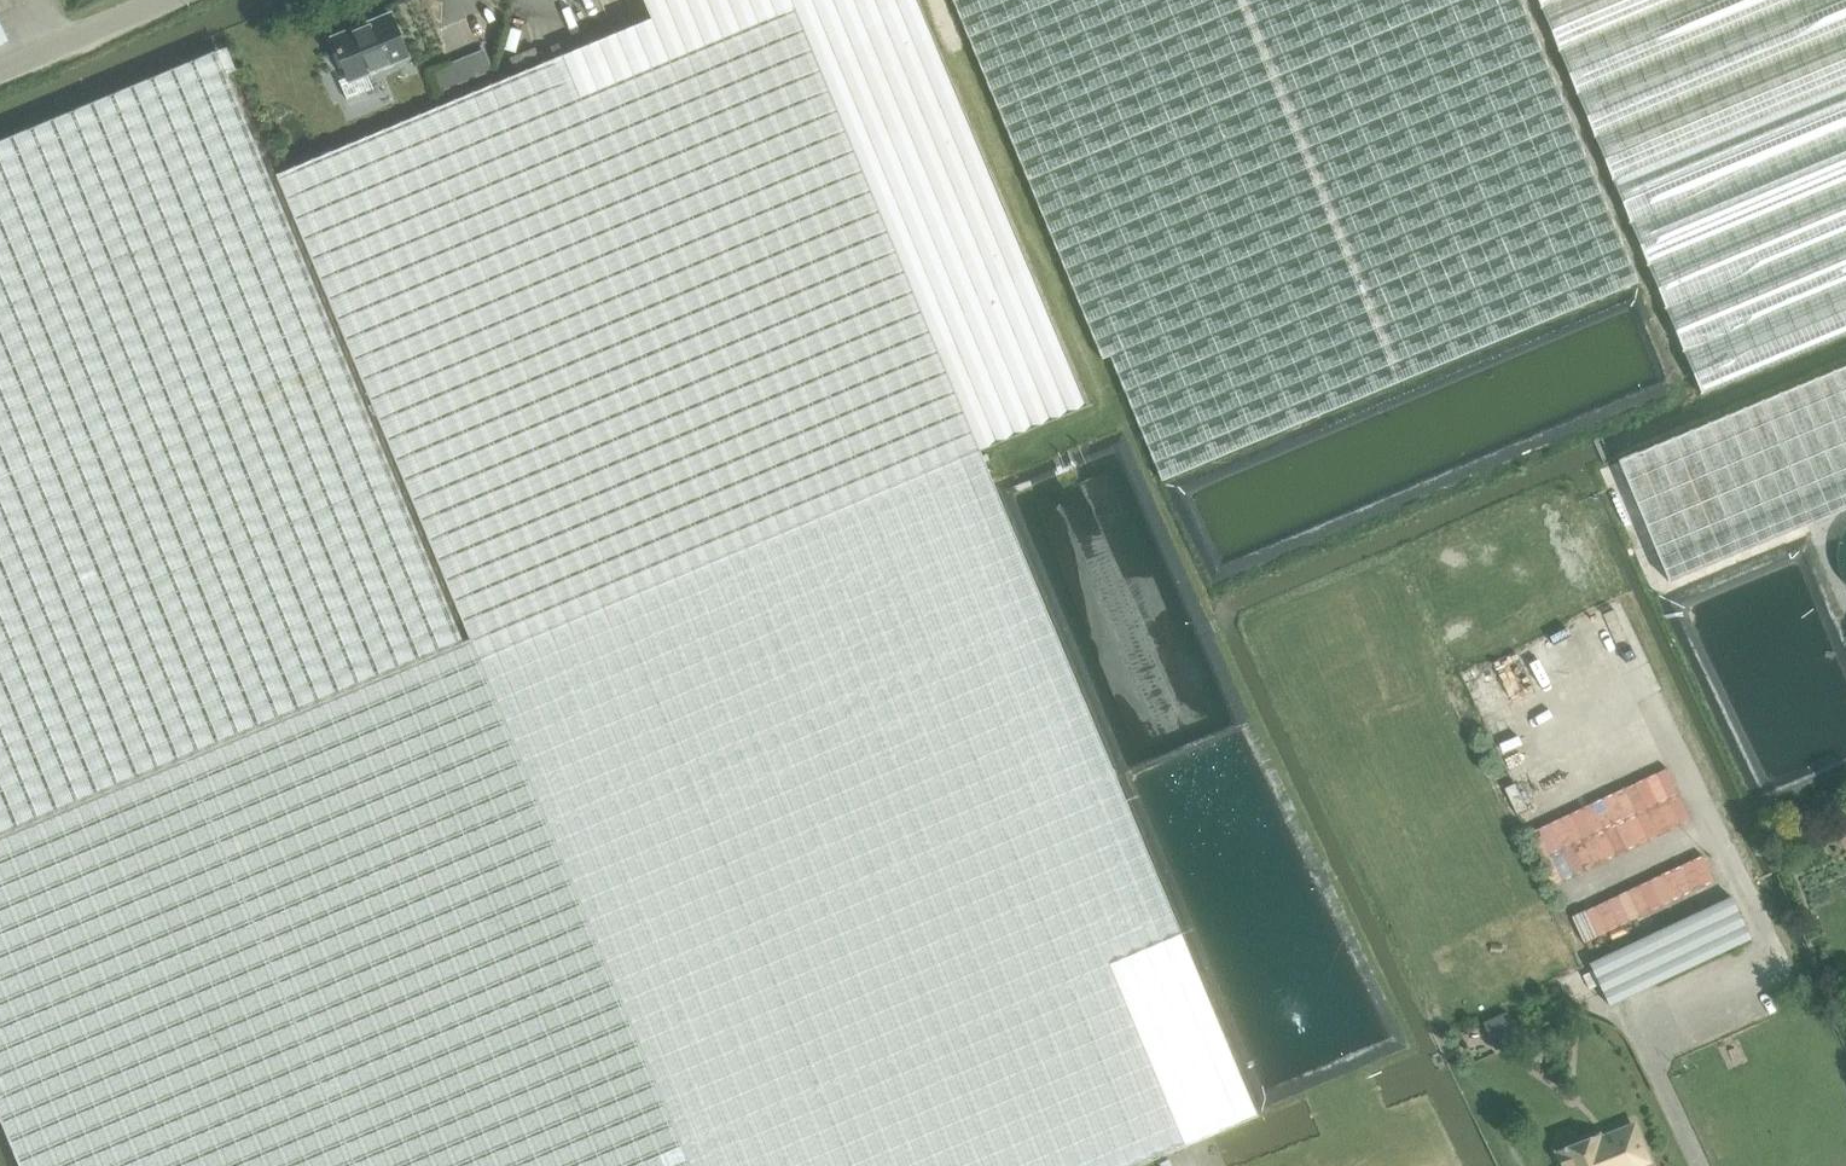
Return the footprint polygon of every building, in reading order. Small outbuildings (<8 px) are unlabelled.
[(480,657),(979,448),(1086,403),(917,0),(643,0),(651,18),(562,55),(276,175),(470,638),(472,638),(480,657)] [(1520,0),(952,0),(1102,359),(1110,356),(1162,481),(1638,282),(1520,0)] [(1701,394),(1845,334),(1845,0),(1537,0),(1701,394)] [(347,100),(373,89),(367,74),(408,57),(390,14),(332,38),(348,77),(339,80),(347,100)] [(534,48),(510,58),(515,69),(539,59),(534,48)] [(17,1165),(1129,1165),(1256,1113),(979,449),(922,472),(480,657),(472,638),(470,638),(463,642),(462,640),(367,412),(215,50),(0,140),(0,1124),(17,1165)] [(1618,459),(1668,581),(1845,508),(1845,364),(1618,459)] [(1609,1005),(1751,939),(1731,896),(1589,962),(1609,1005)] [(1495,1048),(1519,1037),(1508,1012),(1484,1023),(1495,1048)] [(1648,1161),(1634,1125),(1600,1138),(1599,1135),(1558,1152),(1563,1165),(1635,1165),(1648,1161)]
